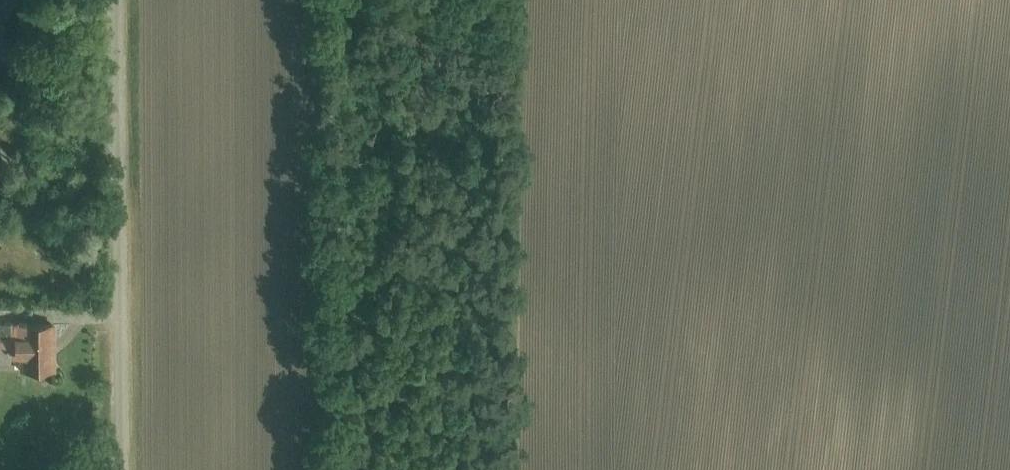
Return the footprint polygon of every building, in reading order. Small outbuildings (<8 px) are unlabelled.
[(51,373),(51,323),(15,323),(15,373),(51,373)]
